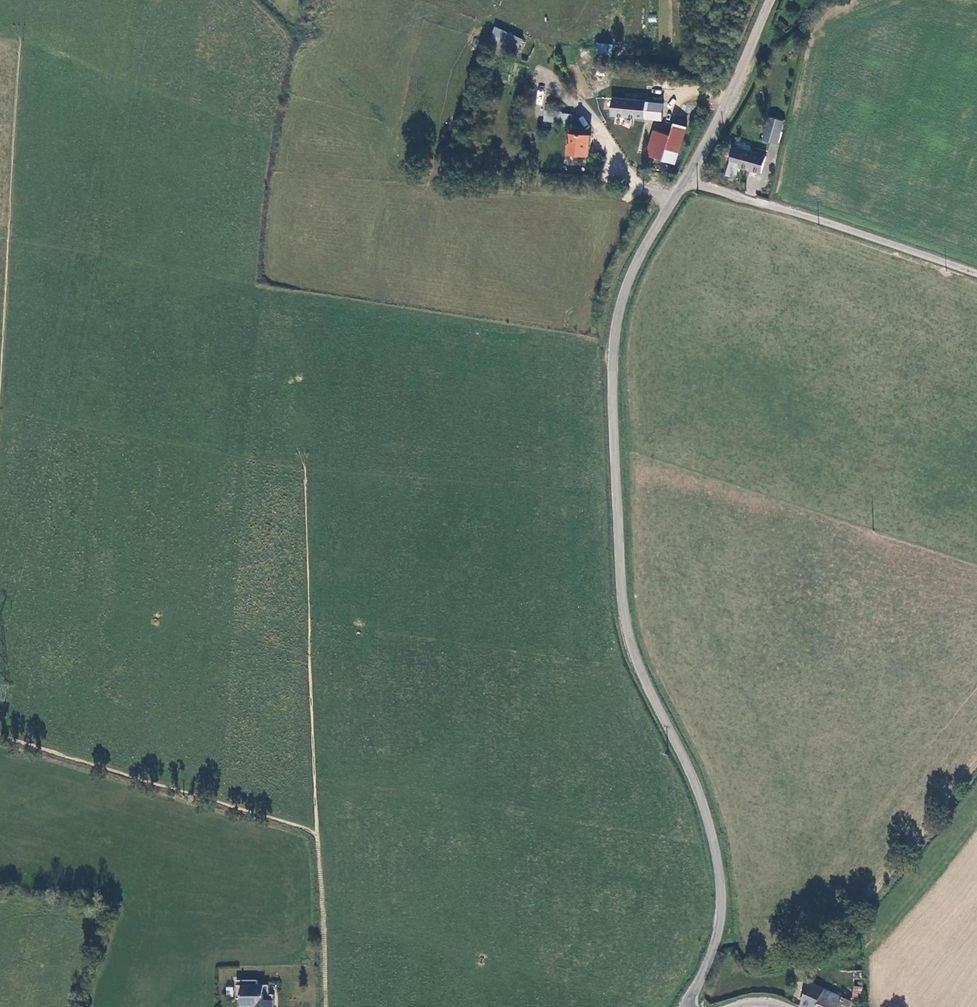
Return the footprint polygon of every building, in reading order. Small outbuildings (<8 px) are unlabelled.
[(522,39),(496,26),(489,41),(515,54),(522,39)] [(611,56),(612,44),(596,43),(595,54),(611,56)] [(589,80),(589,92),(605,93),(606,88),(605,81),(589,80)] [(603,114),(644,118),(646,100),(633,99),(634,90),(606,88),(605,93),(603,114)] [(663,102),(646,100),(644,118),(662,120),(663,102)] [(544,109),(542,121),(569,126),(572,114),(544,109)] [(785,122),(771,118),(765,141),(779,145),(785,122)] [(662,120),(651,154),(675,162),(687,126),(662,120)] [(572,134),(570,157),(592,159),(594,136),(572,134)] [(545,147),(542,162),(555,165),(558,150),(545,147)] [(768,156),(737,148),(729,175),(738,178),(740,169),(760,175),(763,176),(768,156)] [(274,994),(270,995),(270,985),(258,985),(258,980),(242,981),(242,986),(237,986),(237,999),(242,999),(243,1006),(247,1006),(275,1006),(274,994)] [(803,1006),(804,1006),(847,1006),(849,1001),(812,985),(803,1006)] [(868,992),(867,988),(861,986),(858,997),(865,999),(868,992)]
